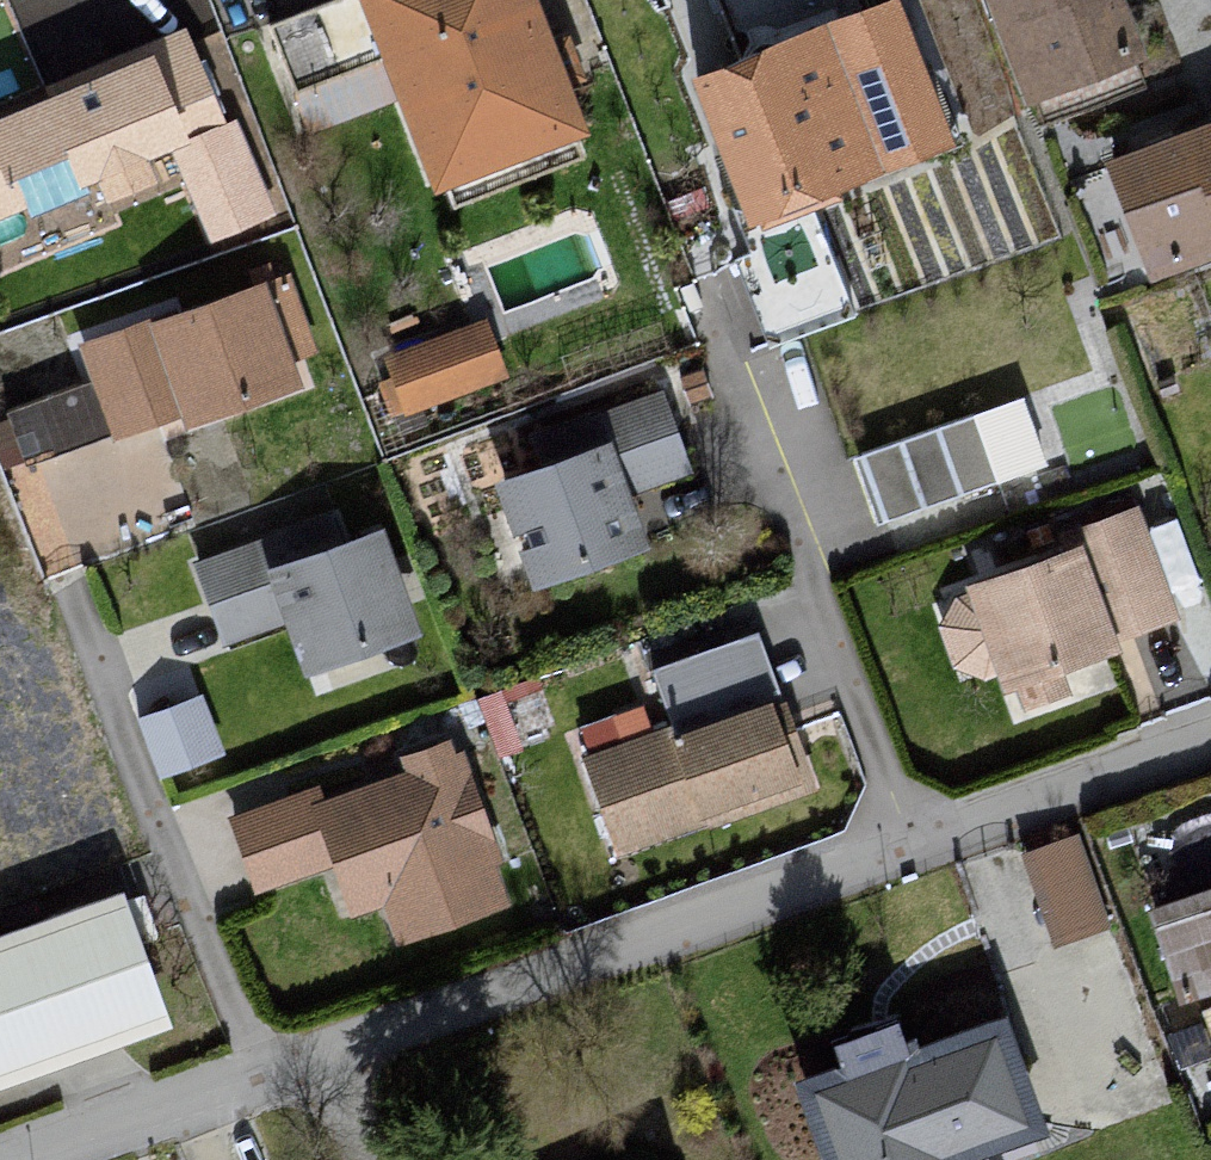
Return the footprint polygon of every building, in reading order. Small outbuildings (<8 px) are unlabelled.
[(253,30),(297,148),(390,114),(426,212),(581,154),(524,0),(335,0),(253,30)] [(890,0),(683,75),(735,234),(952,156),(890,0)] [(1020,125),(1146,80),(1118,0),(976,0),(1020,125)] [(0,123),(0,287),(126,239),(117,222),(184,197),(207,259),(295,232),(212,40),(0,123)] [(1103,161),(1151,289),(1210,266),(1210,121),(1103,161)] [(291,281),(78,352),(110,449),(167,429),(173,436),(297,395),(288,368),(320,363),(291,281)] [(490,308),(377,348),(399,408),(512,368),(490,308)] [(539,440),(550,472),(608,454),(629,513),(695,486),(667,396),(539,440)] [(1021,397),(850,457),(874,524),(1045,464),(1021,397)] [(167,429),(110,449),(11,481),(48,593),(75,565),(197,530),(173,436),(167,429)] [(550,472),(483,493),(527,597),(645,561),(629,513),(608,454),(550,472)] [(1060,550),(965,584),(965,592),(955,596),(937,626),(952,668),(983,680),(997,675),(1002,692),(1014,689),(1022,712),(1072,694),(1064,671),(1121,650),(1119,640),(1179,618),(1138,504),(1055,532),(1060,550)] [(1180,593),(1203,585),(1176,507),(1152,516),(1180,593)] [(223,659),(278,632),(259,579),(319,558),(311,536),(195,573),(223,659)] [(319,558),(259,579),(278,632),(297,686),(419,646),(383,536),(319,558)] [(672,726),(582,757),(617,855),(813,787),(758,630),(651,667),(672,726)] [(140,706),(162,766),(227,743),(205,682),(140,706)] [(384,905),(397,943),(510,903),(496,865),(503,863),(462,749),(455,752),(450,736),(398,755),(403,770),(325,798),(321,784),(226,817),(253,892),(330,865),(348,917),(384,905)] [(1081,821),(1022,843),(1057,936),(1115,915),(1081,821)] [(0,938),(0,1097),(167,1036),(115,896),(0,938)] [(1144,921),(1176,1011),(1195,1003),(1210,1056),(1210,903),(1144,921)] [(799,1078),(828,1159),(974,1159),(1049,1134),(1009,1023),(927,1051),(921,1035),(799,1078)]
